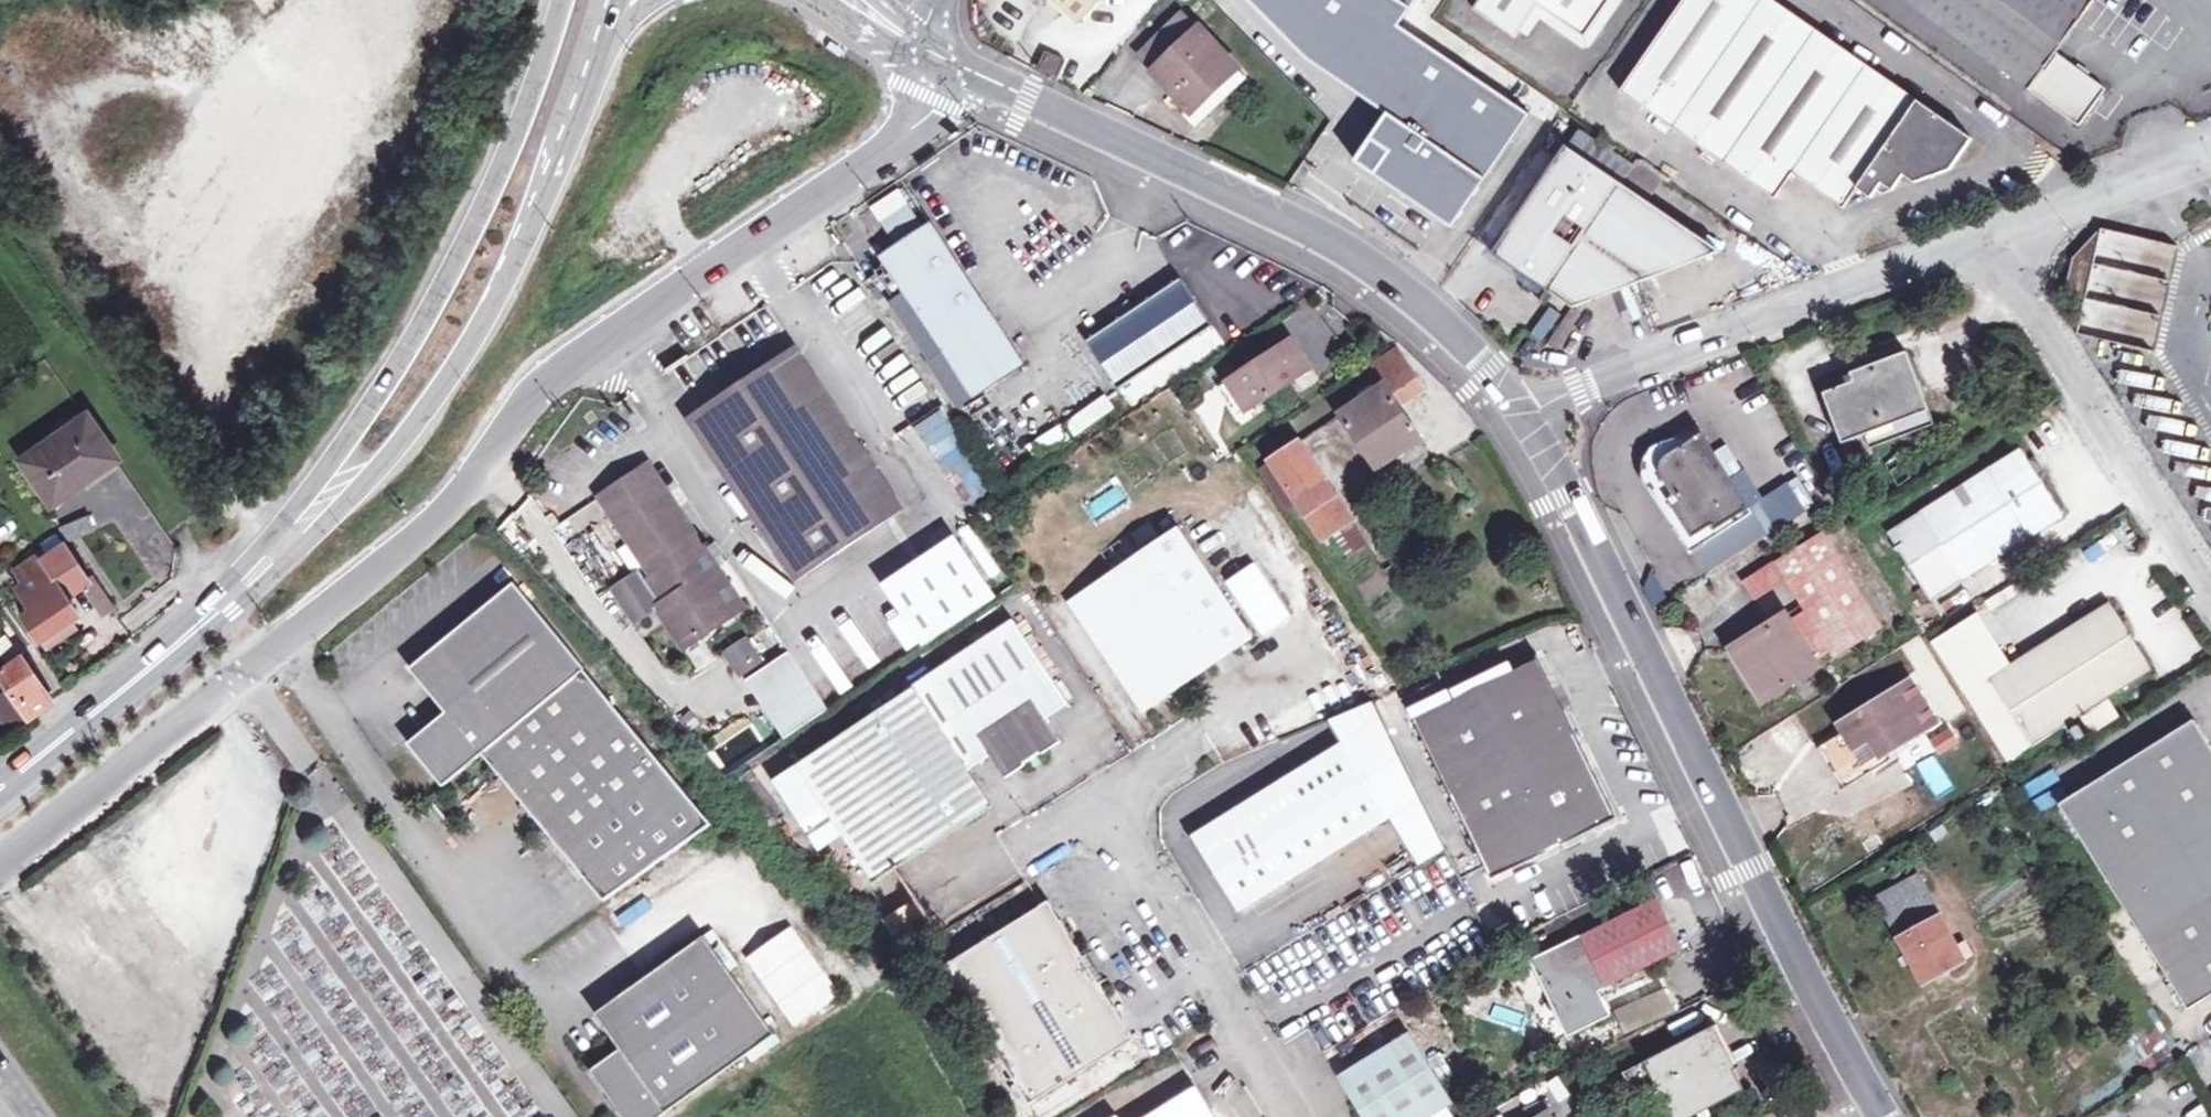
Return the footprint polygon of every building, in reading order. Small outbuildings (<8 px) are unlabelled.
[(1063,13),(1077,25),(1100,0),(1048,0),(1063,13)] [(1373,102),(1417,38),(1396,24),(1408,7),(1398,0),(1249,0),(1307,57),(1330,73),(1373,102)] [(1516,29),(1534,2),(1583,34),(1607,0),(1477,0),(1472,7),(1512,35),(1516,29)] [(1583,34),(1534,2),(1516,29),(1526,35),(1538,18),(1586,51),(1621,0),(1607,0),(1583,34)] [(1771,0),(1681,0),(1618,91),(1773,197),(1787,177),(1790,172),(1841,207),(1855,188),(1869,198),(1879,183),(1890,190),(1901,174),(1913,182),(1947,169),(1968,137),(1771,0)] [(2077,124),(2104,88),(2053,52),(2091,0),(1904,0),(2077,124)] [(1136,54),(1152,71),(1197,28),(1181,10),(1136,54)] [(1243,77),(1197,28),(1152,71),(1151,72),(1171,93),(1166,98),(1192,126),(1243,77)] [(1417,38),(1373,102),(1388,113),(1356,160),(1452,225),(1528,113),(1430,47),(1417,38)] [(1063,60),(1047,53),(1045,53),(1036,70),(1053,79),(1056,79),(1057,78),(1064,63),(1063,60)] [(327,138),(359,152),(390,78),(358,64),(327,138)] [(1720,252),(1565,145),(1493,249),(1572,305),(1720,252)] [(892,240),(920,224),(901,190),(872,206),(892,240)] [(977,404),(1022,375),(930,234),(885,263),(977,404)] [(2124,262),(2168,271),(2173,247),(2129,239),(2124,262)] [(1208,335),(1178,291),(1089,351),(1109,382),(1118,395),(1208,335)] [(1286,342),(1222,385),(1240,414),(1305,373),(1286,342)] [(1372,366),(1385,386),(1410,369),(1398,349),(1372,366)] [(1916,361),(1860,379),(1864,389),(1832,400),(1850,452),(1873,445),(1876,455),(1940,435),(1916,361)] [(889,518),(789,368),(706,423),(806,573),(889,518)] [(1410,369),(1385,386),(1344,414),(1379,467),(1421,440),(1400,406),(1423,390),(1410,369)] [(1240,414),(1222,385),(1217,388),(1235,418),(1240,414)] [(1072,436),(1117,413),(1109,397),(1064,420),(1072,436)] [(964,506),(986,494),(940,412),(919,424),(964,506)] [(21,458),(50,500),(57,495),(60,500),(116,461),(84,414),(21,458)] [(1039,470),(1075,446),(1061,424),(1025,449),(1039,470)] [(1707,434),(1664,454),(1662,455),(1659,458),(1657,461),(1656,463),(1655,466),(1656,485),(1656,487),(1698,555),(1760,518),(1707,434)] [(1302,443),(1273,462),(1301,505),(1324,541),(1353,522),(1302,443)] [(2025,457),(1892,540),(1936,609),(2068,526),(2025,457)] [(1301,505),(1273,462),(1262,469),(1290,511),(1301,505)] [(664,542),(688,527),(652,471),(628,487),(664,542)] [(628,487),(602,504),(651,581),(645,585),(639,576),(611,594),(633,628),(655,613),(682,655),(731,621),(695,565),(707,556),(700,542),(688,527),(664,542),(628,487)] [(60,525),(61,529),(66,541),(93,530),(87,514),(60,525)] [(977,527),(961,535),(986,583),(1002,575),(977,527)] [(1139,713),(1248,640),(1173,531),(1065,604),(1139,713)] [(1781,566),(1792,585),(1812,615),(1795,626),(1790,620),(1736,654),(1769,706),(1823,671),(1820,667),(1837,657),(1840,661),(1886,631),(1827,538),(1781,566)] [(876,583),(909,651),(997,608),(964,541),(876,583)] [(93,598),(102,593),(89,575),(84,578),(62,543),(38,558),(36,556),(13,571),(20,582),(14,586),(27,607),(19,612),(34,636),(74,610),(63,594),(82,583),(93,598)] [(695,565),(731,621),(745,613),(707,556),(695,565)] [(1792,585),(1781,566),(1751,584),(1762,603),(1792,585)] [(480,757),(583,673),(513,585),(407,672),(444,715),(405,747),(440,789),(480,757)] [(113,608),(102,593),(93,598),(105,614),(113,608)] [(2157,676),(2114,609),(2015,672),(1990,687),(2032,754),(2157,676)] [(865,613),(843,631),(875,668),(896,650),(865,613)] [(1982,620),(1938,648),(2012,767),(2032,754),(1990,687),(2015,672),(1982,620)] [(799,779),(825,818),(871,886),(985,810),(964,775),(986,760),(1001,783),(1021,770),(1019,767),(1024,764),(1032,759),(1037,756),(1038,759),(1058,746),(1043,722),(1065,707),(1016,634),(799,779)] [(819,698),(840,687),(827,661),(831,659),(822,641),(797,654),(819,698)] [(960,647),(929,668),(936,678),(967,657),(960,647)] [(50,701),(36,680),(20,656),(6,665),(0,669),(0,681),(24,718),(50,701)] [(1494,874),(1617,815),(1540,657),(1416,715),(1494,874)] [(708,824),(583,673),(480,757),(601,901),(708,824)] [(0,681),(0,718),(8,729),(24,718),(0,681)] [(1871,724),(1853,736),(1826,752),(1850,792),(1896,763),(1892,757),(1939,728),(1914,688),(1867,716),(1871,724)] [(1871,724),(1867,716),(1848,727),(1853,736),(1871,724)] [(2197,1007),(2210,998),(2210,733),(2203,720),(2069,803),(2197,1007)] [(1311,759),(1189,836),(1236,910),(1386,815),(1339,741),(1311,759)] [(1038,768),(1032,759),(1024,764),(1030,773),(1038,768)] [(799,833),(825,818),(799,779),(774,795),(799,833)] [(773,838),(787,828),(752,780),(738,791),(773,838)] [(1920,877),(1880,899),(1927,984),(1967,962),(1920,877)] [(1566,999),(1579,1024),(1609,1010),(1597,984),(1588,966),(1596,962),(1605,980),(1681,945),(1658,897),(1534,955),(1556,1003),(1566,999)] [(919,900),(884,920),(901,949),(936,929),(919,900)] [(1135,1036),(1101,981),(1085,955),(1052,902),(945,969),(1028,1103),(1135,1036)] [(793,926),(746,959),(795,1030),(843,997),(793,926)] [(703,934),(639,977),(594,1013),(620,1048),(590,1070),(624,1116),(658,1116),(775,1031),(722,960),(703,934)] [(1597,984),(1605,980),(1596,962),(1588,966),(1597,984)] [(1676,1012),(1665,989),(1636,1002),(1628,987),(1606,997),(1625,1037),(1676,1012)] [(1566,999),(1556,1003),(1569,1029),(1579,1024),(1566,999)] [(1625,1068),(1649,1116),(1679,1116),(1743,1087),(1714,1026),(1625,1068)] [(1455,1098),(1412,1029),(1341,1074),(1368,1116),(1425,1116),(1455,1098)] [(1196,1084),(1143,1116),(1215,1116),(1196,1084)] [(1548,1105),(1529,1116),(1556,1116),(1548,1105)]
